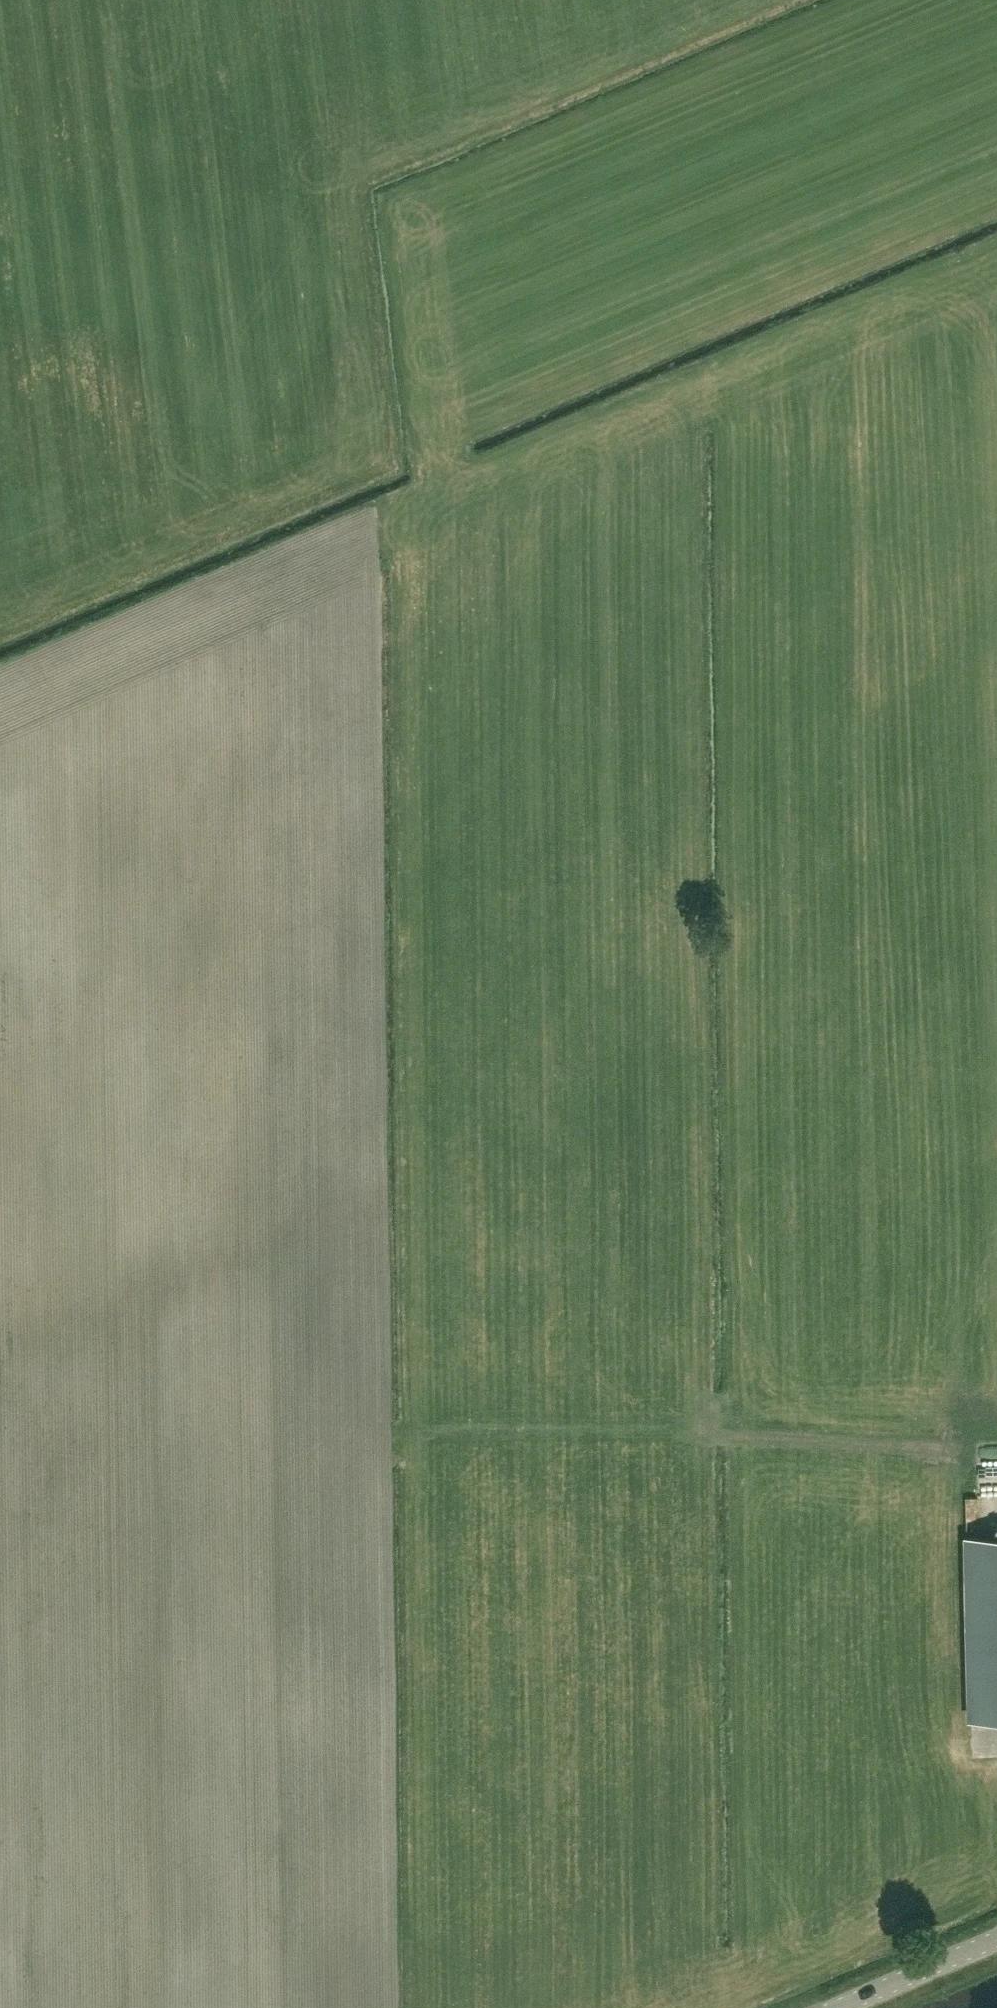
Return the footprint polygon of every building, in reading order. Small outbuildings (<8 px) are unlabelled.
[(971,1718),(996,1717),(996,1536),(967,1536),(971,1718)]
